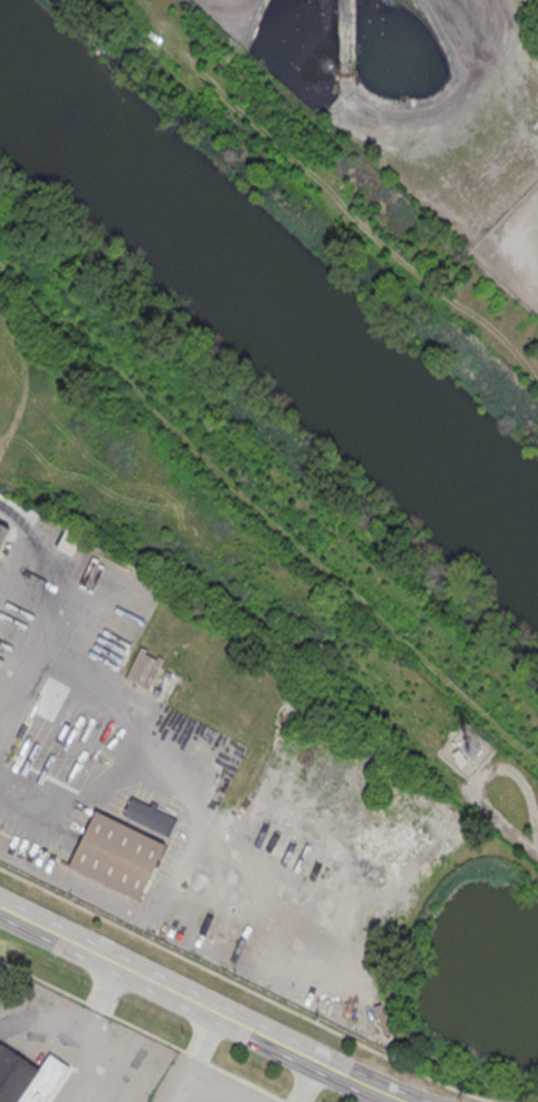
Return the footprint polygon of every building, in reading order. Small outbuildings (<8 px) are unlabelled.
[(95,810),(164,845),(138,900),(68,866),(95,810)] [(69,1066),(50,1054),(40,1068),(0,1042),(0,1101),(45,1101),(69,1066)]
